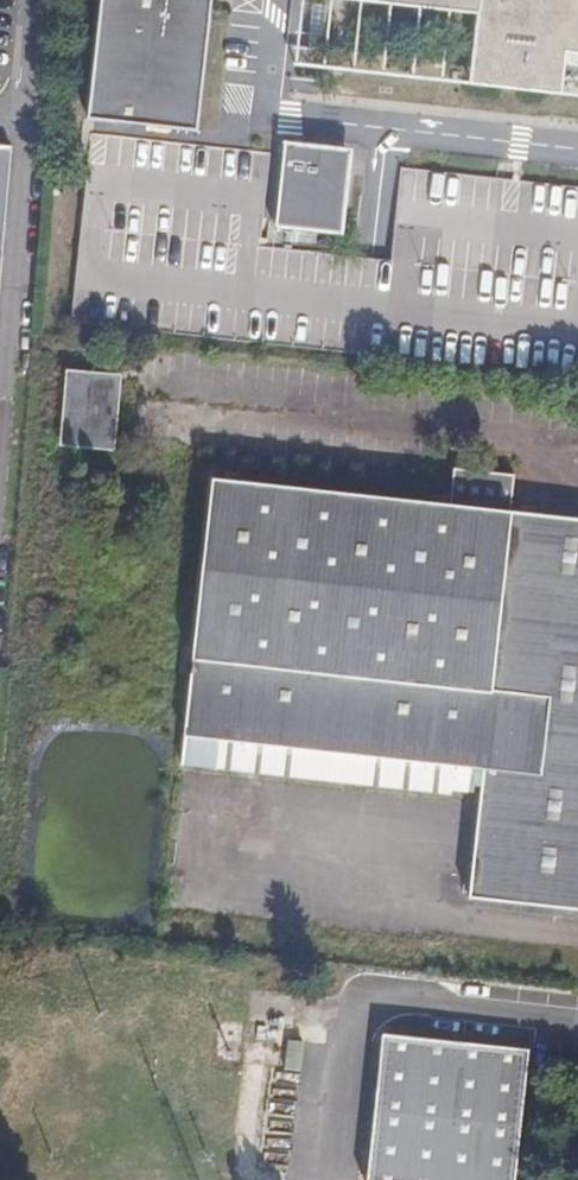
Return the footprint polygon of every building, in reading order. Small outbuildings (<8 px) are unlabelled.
[(88,120),(197,132),(211,0),(101,0),(88,120)] [(478,13),(471,73),(562,83),(566,52),(577,53),(577,0),(363,0),(478,13)] [(338,155),(287,148),(278,221),(329,227),(338,218),(345,162),(338,155)] [(112,376),(87,374),(82,438),(134,443),(138,388),(112,386),(112,376)] [(488,871),(485,904),(577,914),(577,523),(529,518),(533,480),(472,473),(468,509),(231,484),(204,741),(471,770),(499,773),(496,803),(514,805),(506,873),(488,871)] [(471,770),(204,741),(199,767),(470,797),(471,770)] [(514,805),(496,803),(488,871),(506,873),(514,805)] [(529,1046),(382,1031),(367,1179),(515,1179),(529,1046)]
